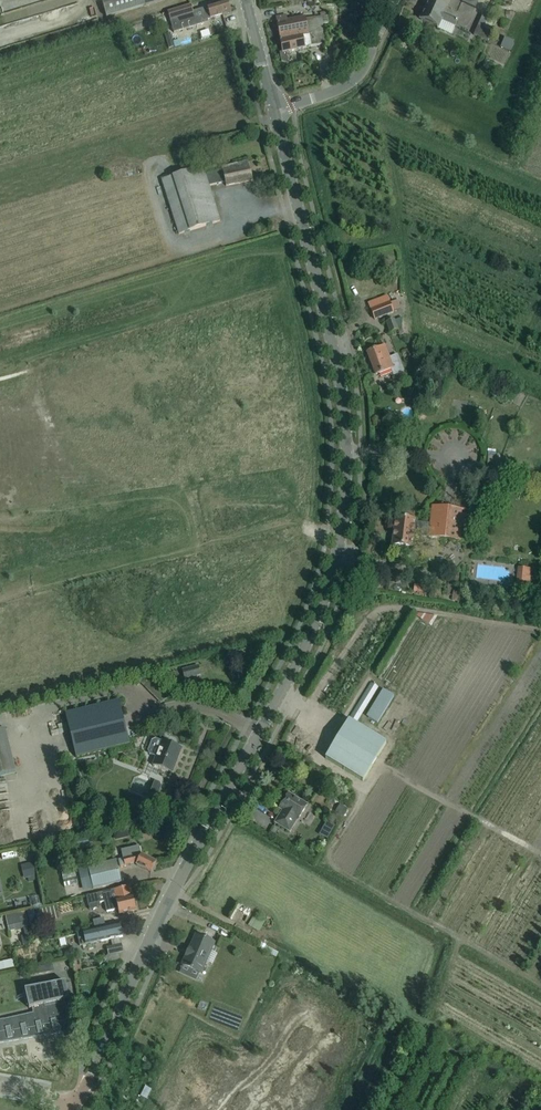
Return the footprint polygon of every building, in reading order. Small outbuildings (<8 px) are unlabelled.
[(106,17),(163,0),(101,0),(106,17)] [(439,3),(432,0),(429,0),(420,19),(438,27),(441,20),(455,27),(458,19),(444,13),(447,6),(439,3)] [(190,5),(167,12),(170,20),(174,33),(208,22),(207,19),(220,16),(230,12),(227,1),(216,4),(200,9),(193,11),(191,5),(190,5)] [(320,13),(320,16),(306,19),(305,17),(287,20),(286,15),(276,17),(280,41),(282,53),(327,43),(323,24),(326,23),(328,23),(326,12),(320,13)] [(488,41),(496,22),(482,16),(474,35),(488,41)] [(165,34),(169,49),(180,46),(179,42),(173,44),(170,33),(165,34)] [(331,41),(322,48),(329,56),(338,48),(331,41)] [(205,173),(209,186),(225,182),(226,186),(252,180),(248,161),(237,163),(222,166),(223,169),(205,173)] [(220,221),(209,186),(205,173),(203,167),(162,180),(179,234),(220,221)] [(390,302),(371,309),(375,319),(393,312),(390,302)] [(386,322),(390,333),(398,330),(394,319),(386,322)] [(396,352),(389,355),(385,345),(367,352),(375,375),(391,369),(394,374),(403,370),(396,352)] [(463,511),(443,508),(432,507),(430,524),(414,522),(415,520),(396,518),(392,545),(411,547),(413,535),(429,537),(429,538),(459,541),(463,511)] [(529,591),(531,568),(518,567),(515,589),(529,591)] [(413,586),(412,593),(427,595),(428,588),(413,586)] [(454,590),(452,599),(458,601),(460,591),(454,590)] [(441,622),(444,614),(427,606),(423,614),(441,622)] [(198,665),(183,670),(185,678),(200,674),(198,665)] [(374,713),(386,720),(402,691),(391,684),(374,713)] [(129,744),(119,701),(66,714),(76,757),(129,744)] [(386,743),(355,724),(348,720),(325,758),(363,781),(386,743)] [(15,771),(5,728),(0,730),(0,775),(15,771)] [(162,740),(162,741),(155,738),(152,740),(148,750),(150,754),(156,756),(152,765),(172,773),(182,748),(162,740)] [(307,805),(288,793),(279,808),(282,811),(275,822),(290,832),(297,820),(298,820),(307,805)] [(319,819),(326,807),(317,802),(310,813),(319,819)] [(340,802),(336,811),(343,815),(348,807),(340,802)] [(320,834),(327,838),(335,826),(327,821),(320,834)] [(89,837),(76,840),(77,847),(90,844),(90,842),(92,842),(91,837),(89,837)] [(156,862),(141,854),(139,846),(121,850),(123,858),(119,859),(120,866),(137,862),(136,865),(151,872),(156,862)] [(30,860),(33,872),(43,870),(41,858),(30,860)] [(116,859),(88,866),(78,868),(80,875),(90,873),(93,887),(121,881),(116,859)] [(103,892),(86,896),(88,906),(89,905),(90,910),(101,907),(100,903),(104,902),(107,912),(118,909),(119,914),(136,910),(130,886),(113,890),(114,892),(104,894),(103,892)] [(267,927),(274,915),(263,909),(255,920),(267,927)] [(25,910),(8,914),(5,915),(9,931),(23,928),(25,936),(20,937),(22,946),(32,943),(25,910)] [(80,946),(112,939),(122,936),(120,924),(77,934),(80,946)] [(196,935),(182,965),(201,974),(215,943),(196,935)] [(121,944),(111,947),(108,947),(109,954),(123,951),(121,944)] [(14,967),(13,960),(0,963),(0,970),(14,967)] [(44,965),(29,968),(30,974),(46,971),(44,965)] [(65,982),(25,989),(29,1008),(32,1008),(33,1012),(0,1020),(0,1043),(69,1031),(65,1005),(64,1000),(69,999),(65,982)] [(152,1080),(147,1091),(154,1094),(159,1083),(152,1080)]
